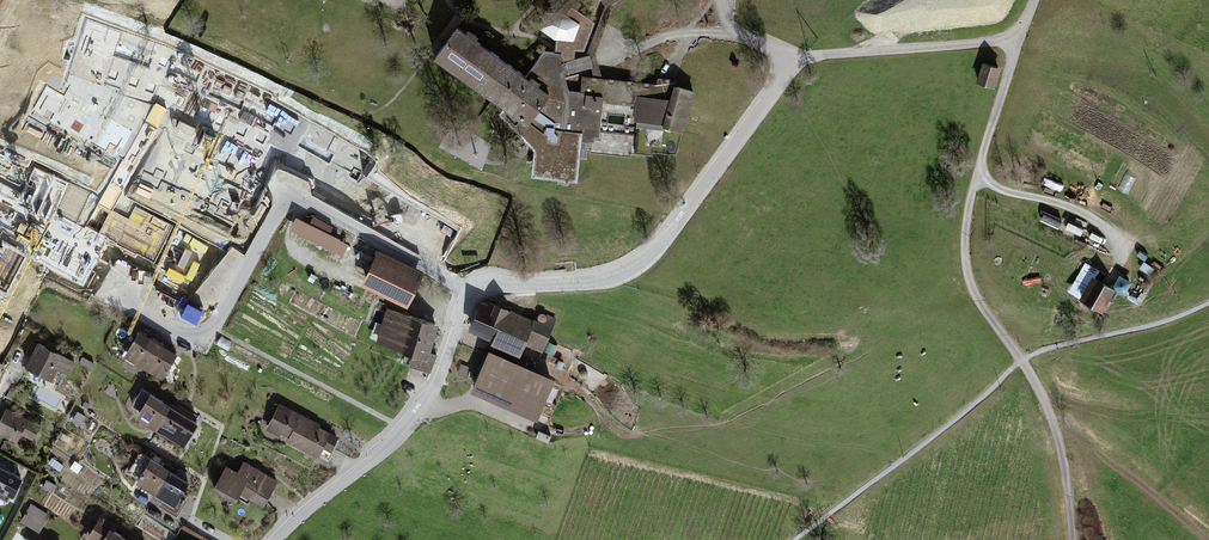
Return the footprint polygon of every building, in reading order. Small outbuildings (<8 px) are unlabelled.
[(379,1),(403,8),(406,0),(379,0),(379,1)] [(433,51),(523,119),(527,113),(536,120),(533,170),(578,173),(582,136),(602,137),(604,104),(635,106),(634,117),(684,127),(694,88),(670,84),(601,72),(597,59),(594,49),(615,0),(600,0),(593,15),(571,0),(554,0),(533,15),(546,41),(547,43),(530,72),(457,18),(433,51)] [(999,65),(985,60),(978,79),(993,84),(999,65)] [(129,148),(130,113),(95,112),(94,148),(129,148)] [(435,207),(422,200),(414,211),(427,219),(435,207)] [(296,216),(289,230),(342,257),(349,244),(296,216)] [(377,249),(361,284),(407,305),(423,271),(377,249)] [(1094,273),(1080,293),(1101,307),(1114,287),(1094,273)] [(495,306),(483,301),(470,334),(493,343),(492,345),(519,357),(524,347),(542,354),(556,321),(549,318),(546,327),(495,306)] [(387,307),(377,340),(415,351),(411,366),(428,371),(433,354),(428,353),(431,344),(437,322),(407,313),(387,307)] [(144,329),(128,354),(164,377),(180,352),(165,342),(155,336),(144,329)] [(76,361),(39,341),(27,362),(55,377),(60,367),(70,372),(76,361)] [(553,382),(489,353),(474,389),(539,417),(553,382)] [(169,400),(151,389),(136,411),(186,442),(201,420),(186,410),(169,400)] [(339,433),(282,401),(269,425),(325,457),(339,433)] [(8,408),(0,424),(0,430),(29,445),(40,423),(8,408)] [(143,450),(128,473),(163,496),(159,503),(176,513),(188,495),(183,492),(190,480),(174,470),(160,461),(143,450)] [(277,480),(244,461),(239,469),(227,462),(214,485),(235,497),(238,491),(263,505),(277,480)] [(0,468),(0,497),(4,499),(16,477),(0,468)] [(22,518),(40,530),(50,514),(32,502),(22,518)] [(86,539),(136,539),(135,539),(118,529),(100,517),(86,539)]
